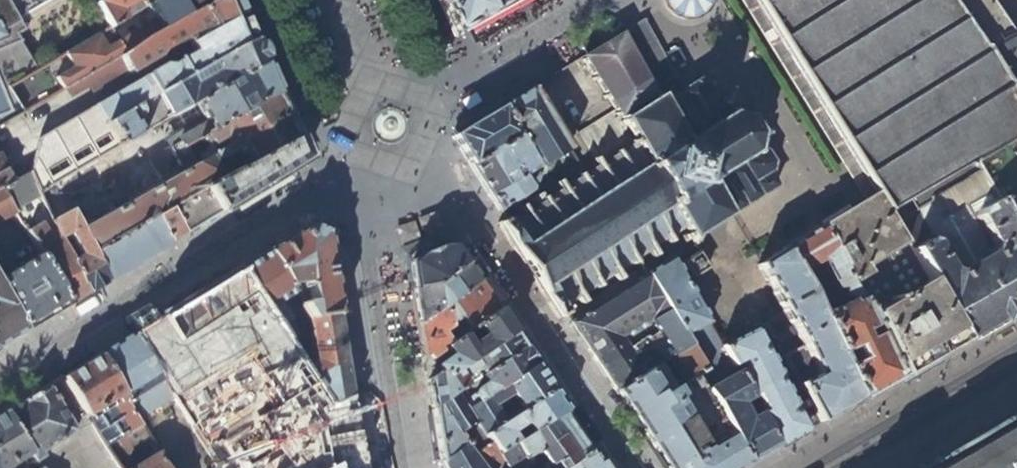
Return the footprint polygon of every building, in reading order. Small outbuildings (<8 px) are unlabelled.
[(14,23),(53,0),(0,0),(0,30),(14,23)] [(117,58),(214,0),(156,0),(141,8),(140,10),(147,22),(98,51),(90,38),(58,57),(65,70),(49,80),(57,93),(117,58)] [(92,6),(105,30),(120,21),(115,13),(122,9),(133,3),(137,0),(102,0),(92,6)] [(188,46),(240,17),(237,10),(233,0),(214,0),(117,58),(126,75),(154,59),(159,51),(183,37),(188,46)] [(141,8),(156,0),(137,0),(141,8)] [(438,0),(447,20),(453,34),(458,31),(514,0),(438,0)] [(751,0),(735,0),(863,203),(874,196),(751,0)] [(874,196),(883,212),(968,160),(1004,226),(1009,235),(1016,250),(1016,109),(981,52),(973,41),(950,8),(948,4),(945,0),(751,0),(874,196)] [(987,0),(954,0),(948,4),(950,8),(973,41),(981,52),(1011,36),(987,0)] [(138,11),(133,3),(122,9),(127,17),(138,11)] [(35,140),(26,175),(35,194),(117,148),(105,128),(251,41),(247,33),(242,21),(240,17),(188,46),(192,54),(168,68),(159,69),(35,140)] [(1,89),(31,72),(9,34),(17,29),(14,23),(0,30),(0,90),(1,89)] [(641,25),(631,31),(620,38),(618,35),(578,60),(581,65),(583,64),(592,79),(591,80),(592,84),(594,82),(604,97),(601,99),(603,102),(606,101),(614,114),(578,136),(592,161),(590,163),(595,170),(582,179),(580,177),(574,180),(576,183),(562,193),(558,186),(553,188),(558,196),(545,205),(543,201),(538,198),(517,212),(522,220),(513,226),(512,224),(507,227),(504,223),(498,227),(557,321),(567,315),(564,309),(576,300),(580,307),(584,304),(580,298),(594,289),(596,292),(600,289),(598,286),(612,277),(617,284),(621,280),(617,273),(631,264),(633,268),(637,264),(635,260),(645,253),(649,259),(654,256),(649,248),(660,241),(663,246),(669,242),(666,237),(680,227),(684,233),(678,237),(681,243),(688,240),(693,248),(699,245),(694,237),(721,220),(723,223),(730,219),(729,215),(775,188),(768,175),(772,163),(764,153),(755,150),(755,142),(769,139),(768,134),(756,137),(749,125),(758,111),(754,108),(744,122),(733,118),(736,112),(737,110),(737,106),(737,104),(728,91),(717,93),(709,81),(710,76),(707,74),(706,78),(694,85),(692,83),(689,85),(690,88),(662,106),(657,98),(655,98),(651,91),(673,79),(641,25)] [(1011,36),(981,52),(1008,96),(1016,109),(1016,32),(1011,36)] [(256,53),(251,41),(105,128),(117,148),(160,124),(262,66),(256,53)] [(179,150),(193,142),(197,140),(274,96),(269,82),(266,76),(262,66),(160,124),(117,148),(35,194),(40,205),(49,222),(68,212),(77,230),(193,168),(179,150)] [(20,115),(1,89),(0,90),(0,127),(20,115)] [(529,193),(522,178),(534,171),(566,152),(530,90),(516,98),(498,110),(481,120),(472,125),(450,139),(478,182),(498,213),(529,193)] [(197,149),(193,142),(179,150),(193,168),(77,230),(90,258),(152,221),(166,214),(202,193),(215,186),(294,140),(283,115),(278,102),(276,99),(274,96),(197,140),(200,145),(204,143),(202,146),(200,153),(201,155),(196,158),(193,152),(197,149)] [(300,153),(294,140),(215,186),(228,207),(303,161),(300,153)] [(957,342),(972,332),(1003,314),(1016,306),(1016,250),(1009,235),(1004,226),(968,160),(883,212),(957,342)] [(0,190),(9,185),(0,170),(0,190)] [(34,209),(40,205),(35,194),(26,175),(9,185),(0,190),(12,212),(30,201),(34,209)] [(215,186),(202,193),(215,216),(221,212),(228,207),(215,186)] [(12,212),(0,190),(0,220),(12,212)] [(199,225),(215,216),(202,193),(166,214),(179,238),(199,225)] [(957,342),(883,212),(874,196),(863,203),(859,206),(858,206),(855,208),(849,211),(818,230),(838,270),(846,290),(869,324),(893,379),(911,369),(937,354),(945,349),(957,342)] [(90,258),(77,230),(68,212),(49,222),(55,237),(83,296),(95,289),(103,284),(90,258)] [(166,214),(152,221),(165,246),(173,241),(179,238),(166,214)] [(20,225),(37,256),(66,307),(75,301),(83,296),(55,237),(46,242),(31,219),(20,225)] [(152,221),(90,258),(103,284),(143,260),(165,246),(152,221)] [(265,253),(292,295),(309,322),(337,316),(333,289),(327,258),(324,237),(322,230),(318,226),(313,225),(308,225),(292,236),(265,253)] [(840,305),(813,322),(856,402),(880,388),(893,379),(869,324),(846,290),(838,270),(818,230),(780,253),(792,278),(815,265),(833,299),(840,305)] [(407,269),(411,294),(464,267),(451,250),(407,269)] [(277,305),(292,295),(265,253),(253,260),(238,269),(289,348),(299,342),(302,340),(292,326),(290,325),(277,305)] [(838,413),(856,402),(813,322),(801,299),(792,278),(780,253),(756,267),(801,349),(782,359),(817,425),(838,413)] [(0,279),(0,295),(23,333),(48,318),(66,307),(37,256),(0,279)] [(718,385),(705,392),(715,410),(746,467),(761,458),(774,450),(719,351),(712,337),(670,260),(645,277),(683,341),(690,336),(713,374),(718,385)] [(411,294),(416,326),(476,284),(464,267),(411,294)] [(230,433),(252,467),(336,467),(363,467),(358,435),(351,396),(330,411),(306,373),(298,362),(289,348),(238,269),(213,285),(191,298),(159,319),(216,410),(230,433)] [(594,361),(616,395),(688,349),(683,341),(645,277),(570,325),(594,361)] [(428,356),(432,361),(497,314),(485,298),(476,284),(416,326),(421,361),(428,356)] [(3,346),(23,333),(0,295),(0,347),(3,346)] [(424,386),(439,382),(440,382),(441,382),(442,382),(443,382),(444,382),(444,383),(445,383),(446,383),(446,384),(473,360),(480,354),(482,356),(512,335),(497,314),(432,361),(428,356),(421,361),(424,386)] [(317,366),(306,373),(330,411),(351,396),(341,338),(337,316),(309,322),(317,366)] [(187,427),(216,410),(159,319),(148,326),(131,336),(169,398),(187,427)] [(754,331),(719,351),(774,450),(780,446),(790,440),(795,437),(805,431),(790,408),(754,331)] [(424,386),(429,414),(436,408),(456,396),(458,394),(470,386),(522,351),(518,344),(512,335),(482,356),(480,354),(473,360),(446,384),(446,383),(445,383),(444,383),(444,382),(443,382),(442,382),(441,382),(440,382),(439,382),(424,386)] [(134,420),(169,398),(131,336),(116,345),(96,358),(134,420)] [(307,353),(299,342),(289,348),(298,362),(305,358),(307,353)] [(616,395),(663,467),(744,467),(746,467),(715,410),(705,392),(697,380),(704,375),(688,349),(616,395)] [(465,404),(458,394),(456,396),(460,402),(458,403),(467,416),(533,368),(528,360),(522,351),(470,386),(474,393),(473,399),(465,404)] [(106,403),(127,435),(139,427),(134,420),(96,358),(92,360),(89,362),(77,370),(61,379),(84,416),(106,403)] [(533,368),(467,416),(483,440),(550,394),(533,368)] [(61,379),(50,386),(82,433),(91,428),(61,379)] [(50,386),(33,396),(4,414),(30,453),(39,467),(116,467),(112,462),(104,449),(91,428),(82,433),(50,386)] [(496,457),(511,446),(529,433),(531,435),(565,417),(558,405),(550,394),(483,440),(490,449),(496,457)] [(483,440),(467,416),(458,403),(460,402),(456,396),(436,408),(465,451),(472,461),(490,449),(483,440)] [(465,451),(436,408),(429,414),(436,463),(438,466),(465,451)] [(975,435),(918,467),(1016,467),(1016,410),(975,435)] [(30,453),(4,414),(0,417),(0,467),(6,467),(30,453)] [(529,467),(558,467),(590,455),(565,417),(531,435),(529,433),(511,446),(527,465),(529,467)] [(107,427),(95,433),(104,449),(116,441),(107,427)] [(147,441),(139,427),(127,435),(121,438),(129,451),(147,441)] [(212,467),(252,467),(230,433),(201,450),(212,467)] [(112,462),(129,451),(121,438),(116,441),(104,449),(112,462)] [(527,465),(511,446),(496,457),(503,467),(523,467),(527,465)] [(496,457),(490,449),(472,461),(465,451),(438,466),(439,467),(503,467),(496,457)] [(558,467),(599,467),(590,455),(558,467)] [(140,467),(160,467),(154,459),(140,467)]
